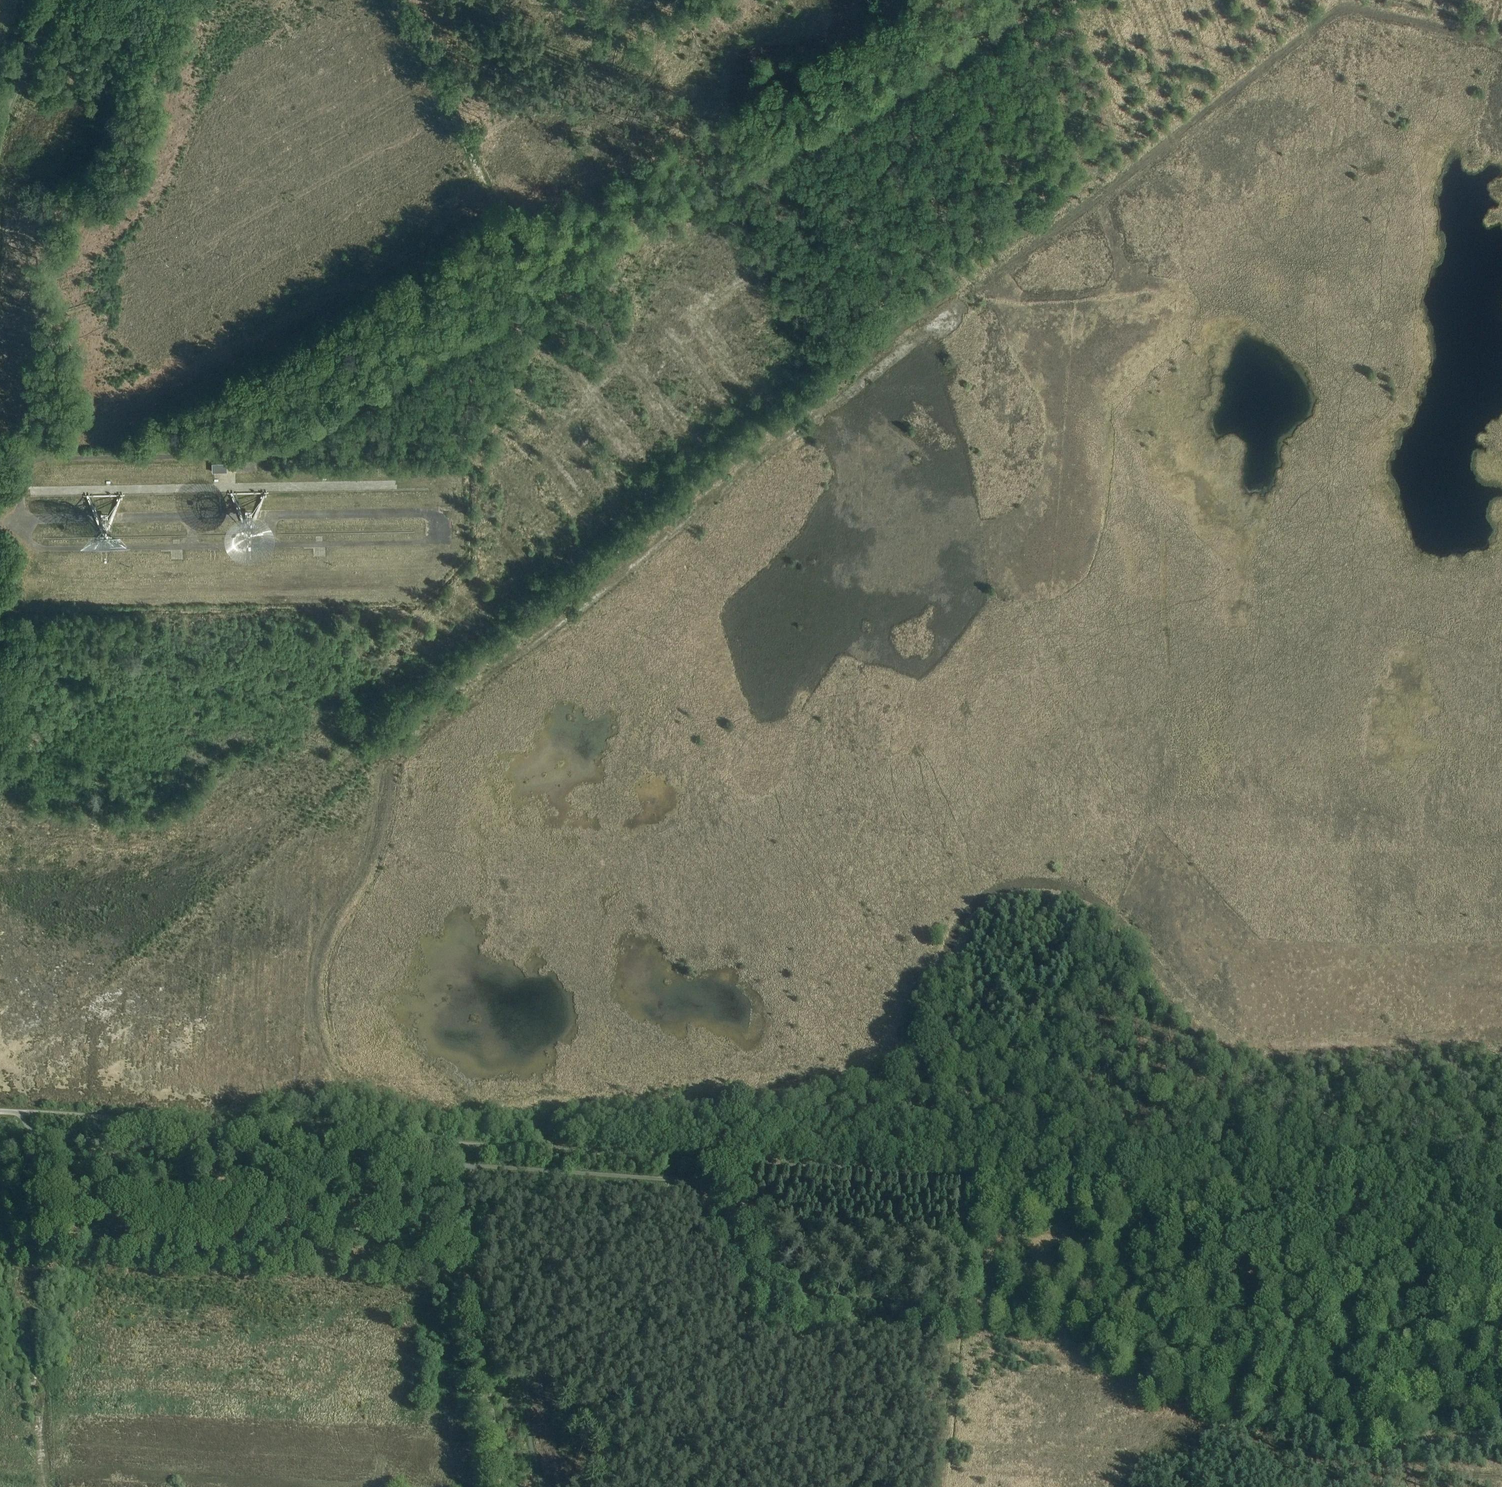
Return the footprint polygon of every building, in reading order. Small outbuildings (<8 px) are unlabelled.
[(212,463),(212,472),(227,472),(227,463),(212,463)] [(171,552),(171,562),(183,562),(183,552),(171,552)]
